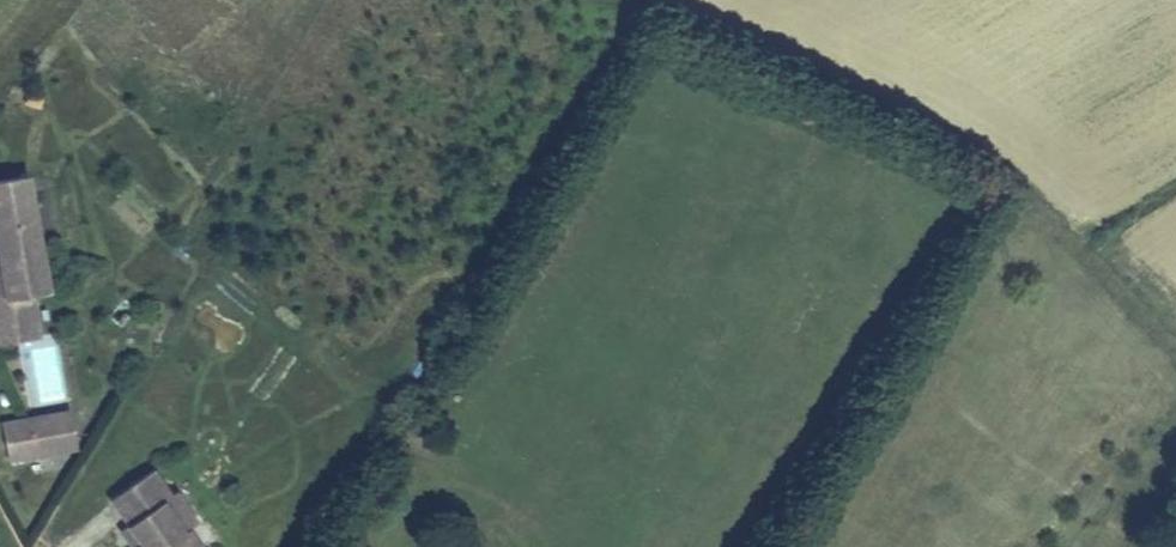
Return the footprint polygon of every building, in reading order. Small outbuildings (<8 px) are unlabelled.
[(27,176),(0,181),(0,245),(3,260),(5,270),(0,270),(0,343),(18,340),(11,297),(29,294),(47,290),(27,176)] [(37,337),(29,294),(11,297),(18,340),(37,337)] [(75,448),(69,413),(33,419),(39,454),(75,448)] [(39,454),(33,419),(4,423),(10,459),(39,454)] [(187,529),(183,532),(162,502),(170,496),(152,470),(112,497),(130,523),(145,543),(139,546),(200,546),(187,529)] [(197,523),(175,492),(170,496),(162,502),(183,532),(187,529),(197,523)] [(130,523),(122,529),(135,546),(139,546),(145,543),(130,523)]
